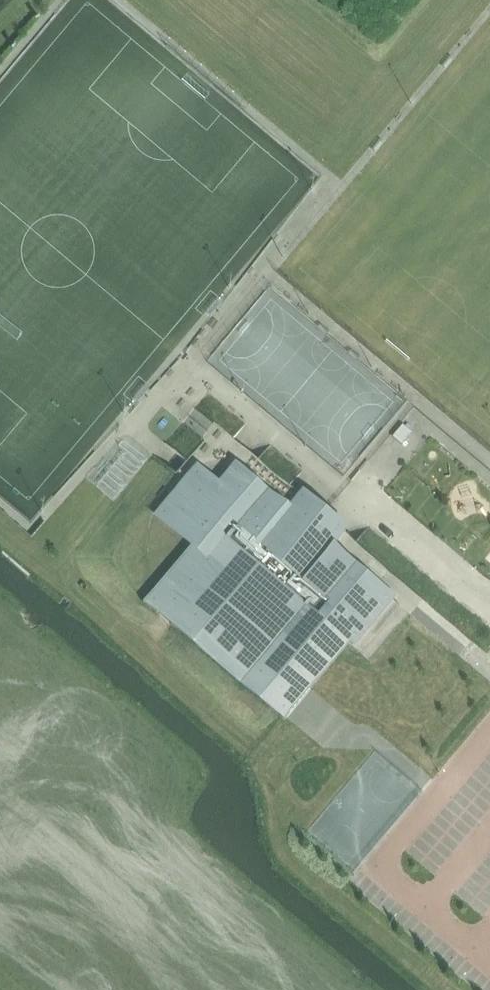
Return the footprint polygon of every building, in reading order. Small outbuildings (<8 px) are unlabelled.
[(146,602),(145,602),(158,613),(171,624),(195,644),(264,702),(280,715),(282,717),(285,720),(287,717),(312,688),(348,644),(359,654),(400,605),(392,598),(376,585),(361,573),(344,558),(357,543),(345,534),(322,515),(226,434),(157,516),(193,546),(146,602)] [(359,863),(427,772),(377,735),(309,825),(359,863)]
